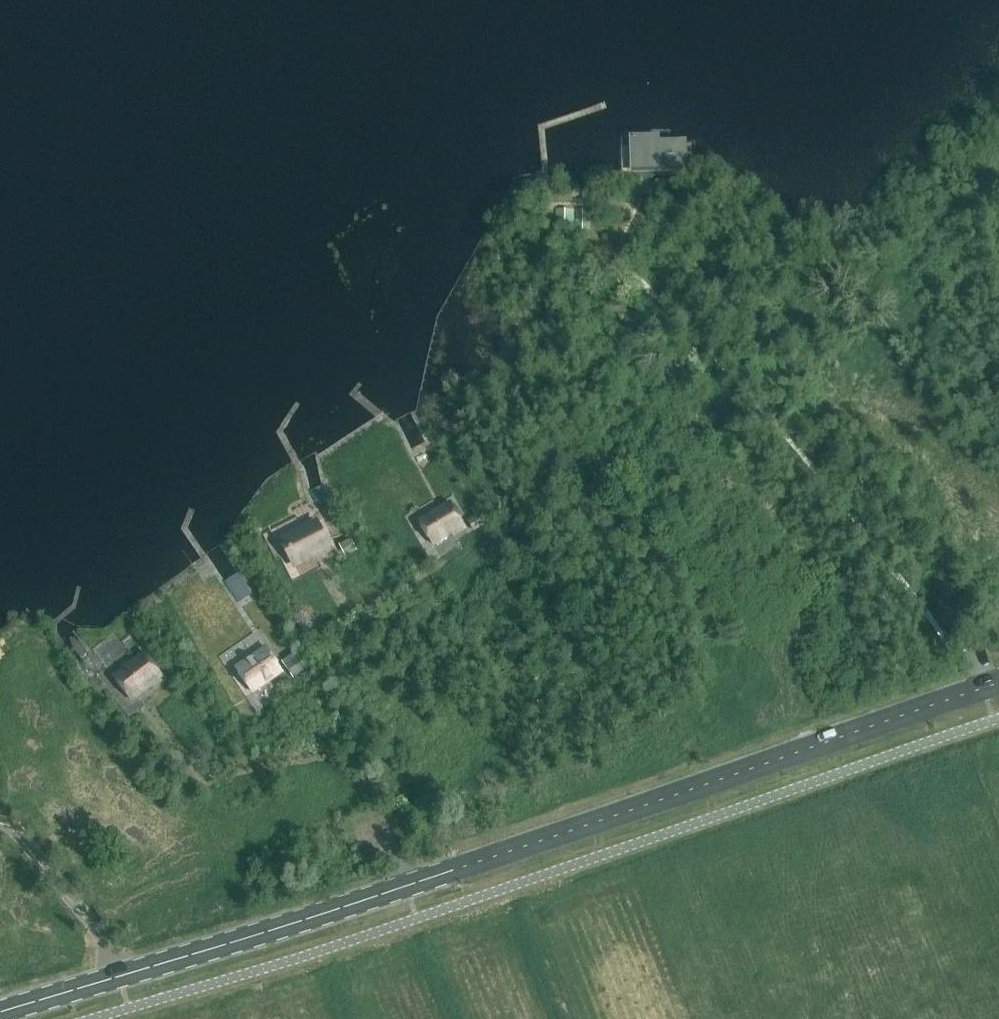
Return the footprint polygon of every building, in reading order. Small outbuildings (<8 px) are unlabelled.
[(637,142),(638,172),(688,171),(688,147),(662,147),(662,142),(637,142)] [(578,232),(578,230),(594,229),(594,209),(579,209),(560,208),(559,232),(578,232)] [(456,504),(424,521),(438,546),(469,528),(456,504)] [(320,522),(286,540),(299,566),(318,556),(319,558),(335,550),(320,522)] [(270,648),(240,669),(256,692),(286,671),(270,648)] [(281,661),(292,677),(305,668),(295,652),(281,661)] [(149,654),(118,677),(135,699),(155,685),(157,687),(168,678),(149,654)]
